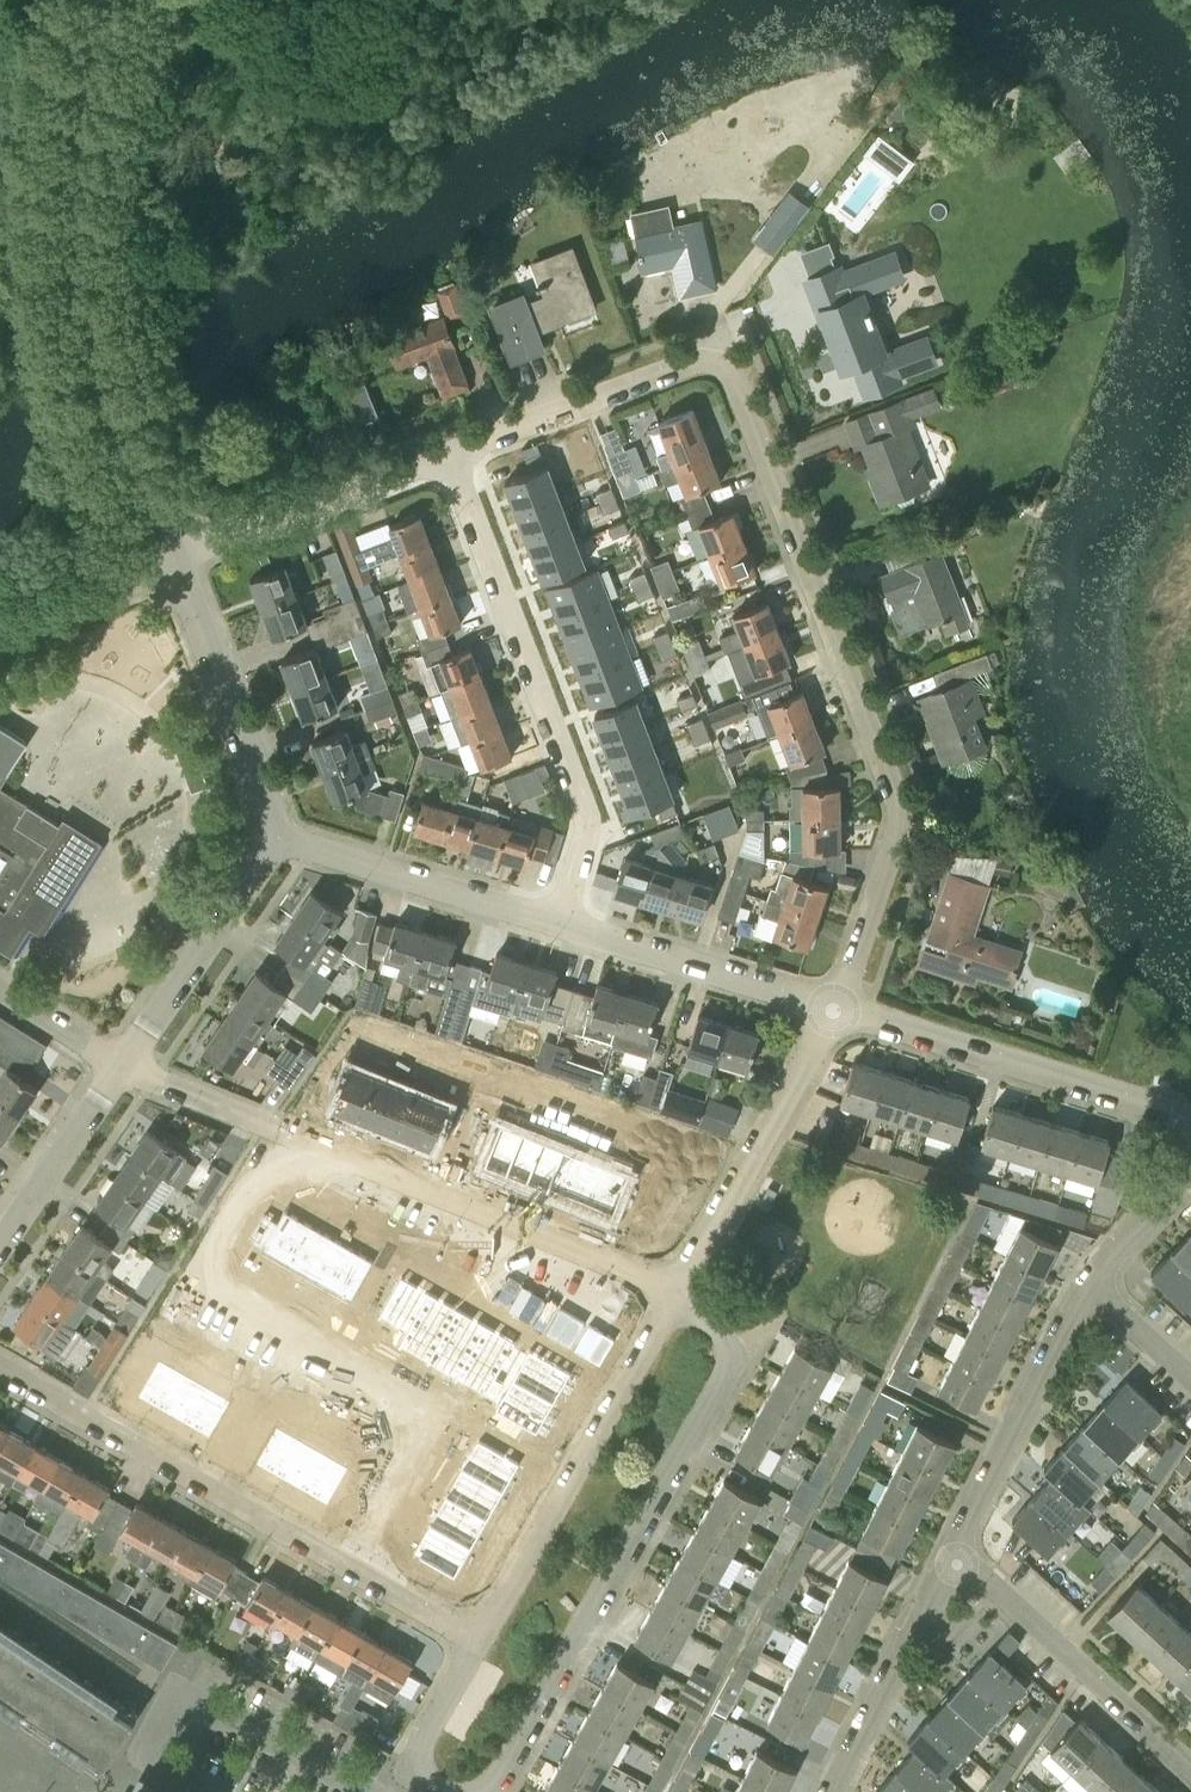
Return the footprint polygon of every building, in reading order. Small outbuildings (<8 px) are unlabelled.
[(875,161),(900,180),(914,160),(890,141),(875,161)] [(774,251),(807,207),(789,194),(756,238),(774,251)] [(682,295),(716,287),(701,222),(671,229),(667,209),(634,217),(642,254),(639,254),(643,271),(675,264),(682,295)] [(526,302),(524,294),(494,305),(514,358),(544,347),(535,325),(556,317),(558,322),(595,308),(572,249),(531,265),(543,295),(526,302)] [(868,310),(861,291),(890,280),(881,258),(839,274),(838,269),(807,281),(833,350),(838,349),(844,366),(853,362),(864,392),(895,381),(893,375),(933,361),(925,338),(885,354),(883,349),(877,333),(873,321),(874,320),(870,309),(868,310)] [(437,290),(448,318),(468,310),(457,282),(437,290)] [(445,319),(393,338),(391,339),(400,364),(431,353),(446,394),(468,387),(452,345),(454,344),(445,319)] [(364,383),(347,390),(352,402),(359,422),(377,415),(364,383)] [(933,385),(871,410),(843,421),(855,449),(865,445),(876,474),(872,476),(883,504),(924,488),(915,463),(920,461),(908,428),(917,424),(914,416),(941,405),(933,385)] [(800,398),(788,403),(796,421),(808,416),(800,398)] [(661,423),(672,451),(656,457),(661,469),(660,469),(660,471),(711,452),(695,410),(661,423)] [(620,487),(637,481),(625,449),(608,456),(620,487)] [(722,481),(711,452),(660,471),(666,485),(682,479),(688,494),(682,496),(688,512),(711,503),(705,488),(722,481)] [(518,506),(558,491),(548,466),(508,481),(518,506)] [(641,489),(637,481),(620,487),(623,496),(641,489)] [(604,501),(617,496),(614,487),(600,492),(604,501)] [(558,491),(518,506),(527,531),(567,515),(558,491)] [(621,505),(617,496),(604,501),(607,510),(621,505)] [(717,519),(711,503),(688,512),(695,529),(701,526),(712,555),(746,541),(735,513),(717,519)] [(392,525),(396,537),(377,545),(383,560),(432,541),(421,514),(392,525)] [(576,539),(567,515),(527,531),(536,555),(576,539)] [(613,525),(616,534),(630,529),(626,520),(613,525)] [(921,561),(903,567),(882,575),(895,608),(892,610),(901,635),(920,627),(919,626),(928,623),(929,624),(943,619),(948,633),(970,625),(943,553),(959,547),(953,531),(942,536),(915,546),(921,561)] [(366,566),(356,539),(341,544),(352,571),(366,566)] [(576,539),(536,555),(545,579),(585,564),(576,539)] [(432,541),(383,560),(402,553),(412,579),(442,568),(432,541)] [(757,571),(746,541),(712,555),(723,584),(757,571)] [(266,548),(258,552),(262,562),(270,559),(266,548)] [(332,582),(346,576),(336,549),(322,555),(332,582)] [(655,577),(672,570),(668,559),(650,566),(655,577)] [(264,608),(298,595),(287,565),(253,578),(264,608)] [(371,578),(366,566),(352,571),(356,583),(371,578)] [(452,596),(442,568),(412,579),(423,607),(452,596)] [(560,618),(609,599),(598,569),(549,588),(560,618)] [(672,570),(655,577),(665,602),(681,595),(679,591),(680,590),(672,570)] [(637,589),(651,584),(647,575),(634,580),(637,589)] [(651,584),(637,589),(641,598),(654,592),(651,584)] [(309,624),(298,595),(264,608),(275,637),(309,624)] [(423,607),(433,634),(417,640),(421,652),(448,642),(443,630),(463,623),(452,596),(423,607)] [(329,625),(360,614),(354,597),(323,609),(329,625)] [(609,599),(560,618),(571,647),(620,628),(609,599)] [(735,615),(740,629),(719,637),(724,652),(746,643),(747,644),(781,631),(769,602),(735,615)] [(676,603),(667,607),(672,620),(682,617),(676,603)] [(372,626),(387,620),(382,608),(368,614),(372,626)] [(367,631),(360,614),(329,625),(335,642),(367,631)] [(391,631),(387,620),(372,626),(376,637),(391,631)] [(620,628),(571,647),(582,675),(631,656),(620,628)] [(792,660),(781,631),(747,644),(758,674),(792,660)] [(659,646),(672,641),(669,632),(656,637),(659,646)] [(690,667),(707,660),(699,639),(681,646),(690,667)] [(672,641),(659,646),(662,655),(676,650),(672,641)] [(452,656),(448,642),(421,652),(427,666),(432,664),(442,691),(482,675),(472,648),(452,656)] [(295,690),(329,677),(318,648),(284,660),(295,690)] [(991,664),(986,653),(986,652),(968,659),(973,674),(992,667),(991,664)] [(643,686),(631,656),(582,675),(593,705),(643,686)] [(711,669),(707,660),(690,667),(693,676),(711,669)] [(666,683),(689,674),(685,662),(662,670),(666,683)] [(492,702),(482,675),(442,691),(452,717),(492,702)] [(340,707),(329,677),(295,690),(306,719),(340,707)] [(972,680),(921,699),(928,718),(931,717),(948,761),(985,747),(973,716),(984,712),(972,680)] [(365,709),(392,699),(387,686),(360,696),(365,709)] [(403,705),(417,700),(413,687),(398,693),(403,705)] [(781,733),(815,720),(804,691),(770,704),(781,733)] [(693,695),(680,700),(683,709),(696,704),(693,695)] [(741,698),(707,710),(713,728),(748,715),(741,698)] [(392,699),(365,709),(370,722),(397,712),(392,699)] [(606,739),(646,723),(637,699),(597,714),(606,739)] [(417,700),(403,705),(407,716),(421,711),(417,700)] [(492,702),(452,717),(462,743),(473,739),(473,740),(503,729),(492,702)] [(692,733),(706,728),(702,719),(689,724),(692,733)] [(815,720),(781,733),(792,762),(785,765),(790,777),(791,776),(827,769),(821,752),(827,749),(815,720)] [(12,955),(30,927),(42,934),(102,841),(65,818),(61,824),(2,786),(30,741),(0,722),(0,948),(12,955)] [(655,747),(646,723),(606,739),(615,763),(655,747)] [(709,737),(706,728),(692,733),(696,742),(709,737)] [(367,740),(355,745),(349,729),(314,742),(325,771),(372,753),(367,740)] [(513,756),(503,729),(473,740),(484,767),(513,756)] [(725,755),(741,749),(738,739),(721,746),(725,755)] [(664,772),(655,747),(615,763),(624,787),(664,772)] [(741,749),(725,755),(728,765),(745,758),(741,749)] [(372,753),(325,771),(336,801),(353,795),(358,808),(381,815),(381,816),(395,820),(404,792),(390,789),(388,794),(371,788),(365,773),(377,769),(372,753)] [(424,754),(420,769),(465,783),(470,768),(424,754)] [(827,769),(791,776),(792,804),(789,804),(789,818),(804,818),(841,818),(841,786),(828,786),(827,769)] [(664,772),(624,787),(634,812),(674,797),(664,772)] [(510,791),(523,786),(518,774),(504,779),(512,802),(514,802),(510,791)] [(523,786),(510,791),(514,802),(527,797),(523,786)] [(455,797),(452,807),(425,798),(415,829),(444,838),(457,798),(455,797)] [(457,798),(444,838),(471,847),(481,816),(479,816),(482,806),(457,798)] [(703,813),(713,839),(739,829),(729,804),(703,813)] [(494,820),(481,816),(471,847),(498,856),(511,816),(511,814),(497,809),(494,820)] [(746,819),(764,819),(764,809),(746,809),(746,819)] [(511,816),(498,856),(526,865),(529,855),(544,861),(554,830),(511,816)] [(804,818),(804,849),(790,849),(788,860),(815,865),(841,871),(841,818),(804,818)] [(764,830),(764,819),(746,819),(746,830),(764,830)] [(646,848),(644,862),(626,857),(615,893),(642,901),(653,865),(656,866),(661,844),(685,835),(681,821),(650,833),(654,845),(646,848)] [(701,861),(719,855),(715,843),(697,849),(701,861)] [(741,845),(727,886),(745,891),(747,884),(750,874),(759,878),(765,860),(763,860),(765,853),(741,845)] [(992,875),(998,858),(961,845),(955,862),(992,875)] [(771,886),(767,899),(819,916),(828,887),(810,881),(815,865),(788,860),(785,860),(776,888),(771,886)] [(682,874),(656,866),(653,865),(642,901),(671,910),(682,874)] [(608,873),(597,870),(593,882),(604,886),(608,873)] [(1011,988),(1023,951),(975,936),(988,892),(986,892),(988,885),(950,873),(921,965),(976,982),(977,977),(1011,988)] [(711,882),(682,874),(671,910),(700,919),(711,882)] [(734,923),(745,891),(727,886),(717,917),(734,923)] [(312,892),(295,918),(329,941),(340,926),(335,923),(342,913),(312,892)] [(819,916),(767,899),(761,915),(779,920),(774,934),(809,946),(819,916)] [(367,940),(375,913),(360,909),(352,936),(367,940)] [(329,941),(295,918),(277,943),(293,954),(283,969),(306,985),(316,969),(308,963),(314,954),(318,957),(329,941)] [(397,923),(396,926),(380,921),(372,949),(388,954),(383,969),(397,973),(395,979),(411,983),(427,932),(397,923)] [(427,932),(411,983),(425,987),(430,971),(446,976),(457,941),(427,932)] [(476,991),(473,1002),(511,1013),(516,997),(517,997),(528,963),(498,954),(492,972),(483,969),(478,985),(477,986),(476,991)] [(457,961),(447,994),(435,1032),(450,1037),(471,965),(457,961)] [(528,963),(517,997),(545,1006),(542,1016),(563,1022),(562,1027),(563,1027),(575,989),(555,983),(558,972),(528,963)] [(471,965),(450,1037),(462,1040),(470,1013),(469,1013),(471,1007),(473,1002),(476,991),(477,986),(478,985),(483,969),(471,965)] [(283,969),(273,984),(257,973),(240,997),(275,1022),(285,1007),(287,1008),(293,999),(295,1000),(306,985),(283,969)] [(364,978),(356,1005),(378,1011),(386,984),(364,978)] [(575,989),(563,1027),(611,1043),(611,1045),(613,1045),(629,994),(599,985),(596,995),(575,989)] [(659,1004),(629,994),(613,1045),(651,1057),(658,1036),(650,1034),(659,1004)] [(275,1022),(240,997),(223,1022),(252,1043),(253,1042),(260,1033),(265,1037),(275,1022)] [(0,1018),(0,1042),(12,1023),(1,1016),(0,1018)] [(719,1060),(730,1025),(700,1016),(689,1051),(719,1060)] [(252,1043),(223,1022),(205,1047),(235,1068),(242,1058),(248,1062),(258,1046),(253,1042),(252,1043)] [(380,1022),(375,1035),(385,1039),(389,1025),(380,1022)] [(12,1023),(0,1042),(0,1049),(8,1054),(23,1030),(12,1023)] [(389,1025),(385,1039),(394,1042),(398,1028),(389,1025)] [(760,1034),(730,1025),(719,1060),(749,1069),(760,1034)] [(35,1037),(23,1030),(8,1054),(19,1062),(35,1037)] [(418,1034),(414,1048),(423,1051),(427,1038),(418,1034)] [(35,1037),(19,1062),(21,1063),(32,1069),(47,1045),(35,1037)] [(427,1038),(423,1051),(432,1054),(436,1041),(427,1038)] [(547,1071),(556,1043),(543,1039),(534,1067),(547,1071)] [(570,1047),(556,1043),(547,1071),(561,1075),(570,1047)] [(446,1044),(442,1058),(451,1061),(455,1047),(446,1044)] [(303,1046),(292,1062),(289,1066),(302,1075),(316,1055),(303,1046)] [(8,1070),(0,1081),(0,1101),(21,1115),(39,1089),(14,1072),(21,1063),(19,1062),(8,1054),(0,1049),(0,1064),(8,1070)] [(289,1066),(274,1056),(265,1070),(292,1089),(302,1075),(289,1066)] [(871,1111),(883,1071),(854,1062),(842,1102),(871,1111)] [(351,1067),(335,1106),(354,1114),(370,1074),(351,1067)] [(659,1068),(656,1077),(647,1105),(662,1109),(673,1072),(659,1068)] [(913,1081),(883,1071),(871,1111),(900,1120),(913,1081)] [(370,1074),(354,1114),(373,1121),(389,1082),(370,1074)] [(647,1105),(656,1077),(643,1074),(635,1101),(647,1105)] [(535,1075),(531,1088),(540,1091),(545,1078),(535,1075)] [(719,1095),(724,1078),(712,1075),(707,1092),(719,1095)] [(545,1078),(540,1091),(549,1095),(554,1081),(545,1078)] [(941,1089),(913,1081),(900,1120),(928,1129),(924,1143),(925,1144),(941,1089)] [(389,1082),(373,1121),(392,1129),(407,1089),(389,1082)] [(407,1089),(392,1129),(410,1136),(426,1097),(407,1089)] [(577,1089),(572,1103),(581,1106),(586,1092),(577,1089)] [(971,1099),(941,1089),(925,1144),(938,1148),(943,1133),(959,1138),(971,1099)] [(586,1092),(581,1106),(590,1109),(595,1095),(586,1092)] [(698,1124),(703,1126),(727,1135),(737,1106),(708,1096),(698,1124)] [(426,1097),(410,1136),(430,1144),(446,1105),(426,1097)] [(3,1141),(21,1115),(0,1101),(0,1139),(3,1141)] [(618,1103),(614,1117),(623,1120),(628,1107),(618,1103)] [(1011,1154),(1023,1114),(994,1105),(981,1145),(1011,1154)] [(628,1107),(623,1120),(632,1123),(637,1110),(628,1107)] [(1052,1123),(1023,1114),(1011,1154),(1040,1163),(1052,1123)] [(1052,1123),(1040,1163),(1069,1172),(1081,1132),(1052,1123)] [(501,1125),(484,1166),(506,1175),(523,1134),(501,1125)] [(148,1131),(132,1156),(161,1176),(178,1152),(148,1131)] [(1111,1142),(1081,1132),(1069,1172),(1099,1181),(1112,1186),(1121,1157),(1108,1153),(1111,1142)] [(523,1134),(506,1175),(527,1183),(543,1142),(523,1134)] [(857,1157),(861,1143),(832,1134),(827,1148),(857,1157)] [(543,1142),(527,1183),(547,1191),(564,1150),(543,1142)] [(891,1152),(861,1143),(857,1157),(887,1166),(891,1152)] [(564,1150),(547,1191),(568,1199),(584,1158),(564,1150)] [(891,1152),(887,1166),(915,1175),(920,1161),(891,1152)] [(132,1156),(114,1180),(144,1201),(161,1176),(132,1156)] [(584,1158),(568,1199),(588,1208),(605,1166),(584,1158)] [(920,1161),(915,1175),(943,1184),(948,1170),(920,1161)] [(194,1198),(207,1206),(228,1173),(214,1165),(194,1198)] [(605,1166),(588,1208),(610,1217),(627,1175),(605,1166)] [(996,1200),(1001,1186),(972,1177),(967,1191),(996,1200)] [(236,1179),(231,1187),(243,1195),(249,1186),(236,1179)] [(144,1201),(114,1180),(98,1204),(113,1215),(106,1226),(128,1241),(136,1230),(127,1225),(144,1201)] [(1001,1186),(996,1200),(1026,1209),(1031,1195),(1001,1186)] [(231,1187),(226,1195),(238,1203),(243,1195),(231,1187)] [(226,1195),(221,1203),(233,1211),(238,1203),(226,1195)] [(1059,1204),(1031,1195),(1026,1209),(1055,1218),(1059,1204)] [(207,1206),(194,1198),(187,1209),(200,1217),(207,1206)] [(221,1203),(216,1211),(228,1219),(233,1211),(221,1203)] [(961,1231),(975,1238),(988,1211),(975,1203),(961,1231)] [(1059,1204),(1055,1218),(1083,1226),(1087,1212),(1059,1204)] [(263,1214),(249,1239),(263,1247),(261,1250),(350,1301),(374,1260),(284,1209),(277,1222),(263,1214)] [(216,1211),(211,1219),(223,1227),(228,1219),(216,1211)] [(211,1219),(205,1228),(218,1235),(223,1227),(211,1219)] [(381,1262),(494,1302),(507,1263),(395,1224),(381,1262)] [(106,1226),(98,1237),(83,1226),(66,1251),(95,1271),(95,1272),(106,1279),(114,1269),(103,1261),(112,1247),(120,1253),(128,1241),(106,1226)] [(1021,1226),(1007,1254),(1045,1273),(1059,1245),(1021,1226)] [(961,1231),(948,1258),(961,1265),(975,1238),(961,1231)] [(1172,1251),(1190,1271),(1190,1233),(1172,1251)] [(194,1246),(189,1254),(201,1262),(206,1254),(194,1246)] [(156,1259),(168,1267),(177,1255),(169,1250),(161,1252),(156,1259)] [(95,1271),(66,1251),(49,1275),(78,1296),(95,1272),(95,1271)] [(1172,1251),(1151,1271),(1186,1307),(1190,1301),(1190,1271),(1172,1251)] [(189,1254),(184,1262),(196,1270),(201,1262),(189,1254)] [(1045,1273),(1007,1254),(994,1281),(1031,1300),(1045,1273)] [(961,1265),(948,1258),(934,1285),(948,1292),(961,1265)] [(167,1270),(154,1261),(148,1271),(160,1280),(167,1270)] [(184,1262),(179,1270),(191,1278),(196,1270),(184,1262)] [(179,1270),(174,1279),(186,1286),(191,1278),(179,1270)] [(78,1296),(49,1275),(32,1300),(62,1320),(78,1296)] [(401,1275),(377,1317),(406,1333),(398,1348),(498,1405),(495,1410),(536,1434),(571,1372),(530,1348),(527,1354),(512,1346),(515,1340),(401,1275)] [(508,1309),(531,1321),(547,1288),(525,1277),(508,1309)] [(174,1279),(168,1287),(181,1294),(186,1286),(174,1279)] [(994,1281),(980,1308),(1018,1327),(1031,1300),(994,1281)] [(948,1292),(934,1285),(921,1312),(934,1319),(948,1292)] [(168,1287),(163,1295),(176,1303),(181,1294),(168,1287)] [(126,1308),(139,1316),(145,1305),(132,1297),(126,1308)] [(62,1320),(32,1300),(15,1324),(42,1343),(39,1347),(56,1358),(67,1342),(53,1332),(62,1320)] [(1018,1327),(980,1308),(967,1335),(1004,1354),(1018,1327)] [(934,1319),(921,1312),(907,1339),(920,1346),(934,1319)] [(101,1347),(114,1356),(127,1334),(114,1326),(101,1347)] [(967,1335),(953,1362),(991,1381),(1004,1354),(967,1335)] [(920,1346),(907,1339),(887,1380),(910,1392),(917,1378),(907,1372),(920,1346)] [(797,1345),(781,1372),(818,1393),(833,1366),(833,1365),(839,1354),(816,1340),(809,1352),(797,1345)] [(114,1356),(101,1347),(89,1366),(102,1374),(114,1356)] [(178,1355),(171,1367),(177,1371),(179,1372),(187,1360),(178,1355)] [(145,1385),(138,1397),(156,1408),(177,1371),(171,1367),(159,1360),(152,1373),(145,1385)] [(991,1381),(953,1362),(940,1390),(977,1408),(991,1381)] [(144,1368),(136,1380),(145,1385),(152,1373),(144,1368)] [(177,1371),(156,1408),(173,1418),(195,1381),(179,1372),(177,1371)] [(818,1393),(781,1372),(766,1399),(803,1420),(818,1393)] [(217,1377),(210,1390),(212,1391),(218,1395),(226,1382),(217,1377)] [(1106,1402),(1143,1435),(1162,1413),(1126,1380),(1106,1402)] [(195,1381),(173,1418),(191,1428),(212,1391),(210,1390),(195,1381)] [(846,1409),(859,1416),(874,1388),(861,1381),(846,1409)] [(860,1429),(874,1436),(887,1411),(898,1416),(905,1403),(881,1390),(860,1429)] [(212,1391),(191,1428),(209,1438),(216,1426),(223,1414),(230,1402),(218,1395),(212,1391)] [(803,1420),(766,1399),(751,1425),(788,1446),(803,1420)] [(1106,1402),(1086,1424),(1122,1457),(1143,1435),(1106,1402)] [(859,1416),(846,1409),(832,1436),(844,1443),(859,1416)] [(223,1414),(216,1426),(224,1431),(232,1419),(223,1414)] [(12,1430),(0,1423),(0,1450),(12,1430)] [(298,1423),(291,1436),(297,1439),(299,1440),(306,1428),(298,1423)] [(904,1451),(942,1470),(956,1442),(918,1423),(904,1451)] [(1086,1424),(1066,1446),(1102,1479),(1122,1457),(1086,1424)] [(788,1446),(751,1425),(736,1452),(773,1473),(788,1446)] [(264,1453),(257,1465),(276,1476),(297,1439),(291,1436),(279,1429),(272,1441),(264,1453)] [(860,1429),(846,1456),(860,1463),(874,1436),(860,1429)] [(19,1471),(19,1472),(36,1444),(12,1430),(0,1450),(0,1461),(19,1471)] [(263,1436),(256,1448),(264,1453),(272,1441),(263,1436)] [(844,1443),(832,1436),(817,1463),(830,1470),(844,1443)] [(1173,1436),(1161,1455),(1172,1462),(1184,1443),(1173,1436)] [(297,1439),(276,1476),(293,1486),(314,1449),(299,1440),(297,1439)] [(479,1439),(413,1554),(454,1578),(520,1462),(479,1439)] [(19,1472),(19,1471),(12,1483),(24,1490),(30,1478),(44,1486),(60,1458),(36,1444),(19,1472)] [(337,1446),(330,1458),(332,1459),(338,1463),(345,1450),(337,1446)] [(1102,1479),(1066,1446),(1045,1468),(1054,1476),(1090,1508),(1110,1487),(1101,1479),(1102,1479)] [(314,1449),(293,1486),(310,1496),(332,1459),(330,1458),(314,1449)] [(904,1451),(890,1478),(928,1497),(942,1470),(904,1451)] [(1172,1462),(1161,1455),(1148,1473),(1159,1480),(1172,1462)] [(846,1456),(832,1483),(845,1489),(860,1463),(846,1456)] [(60,1458),(44,1486),(69,1501),(86,1472),(60,1458)] [(332,1459),(310,1496),(329,1507),(336,1495),(343,1482),(350,1470),(338,1463),(332,1459)] [(830,1470),(817,1463),(804,1488),(817,1496),(830,1470)] [(1183,1479),(1190,1486),(1190,1470),(1183,1479)] [(69,1501),(49,1536),(57,1541),(63,1544),(80,1515),(77,1513),(80,1507),(93,1514),(87,1524),(102,1533),(121,1500),(107,1492),(111,1487),(103,1482),(86,1472),(69,1501)] [(1034,1498),(1070,1530),(1090,1508),(1054,1476),(1034,1498)] [(890,1478),(877,1505),(914,1524),(928,1497),(890,1478)] [(725,1479),(710,1506),(746,1526),(761,1499),(725,1479)] [(343,1482),(336,1495),(344,1499),(351,1487),(343,1482)] [(845,1489),(832,1483),(818,1510),(831,1517),(845,1489)] [(1127,1505),(1137,1514),(1151,1492),(1140,1485),(1127,1505)] [(404,1490),(390,1520),(414,1531),(428,1500),(404,1490)] [(1070,1530),(1034,1498),(1013,1521),(1049,1553),(1070,1530)] [(121,1500),(102,1533),(116,1540),(122,1530),(134,1537),(124,1555),(136,1561),(138,1562),(164,1517),(146,1507),(138,1502),(134,1508),(121,1500)] [(1171,1536),(1181,1526),(1154,1501),(1146,1513),(1171,1536)] [(914,1524),(877,1505),(863,1533),(900,1552),(914,1524)] [(710,1506),(695,1533),(731,1553),(746,1526),(710,1506)] [(14,1538),(25,1519),(8,1510),(7,1512),(0,1508),(0,1530),(14,1538)] [(789,1516),(775,1542),(789,1550),(803,1523),(789,1516)] [(164,1517),(138,1562),(146,1567),(156,1549),(172,1559),(188,1531),(164,1517)] [(1135,1535),(1144,1543),(1155,1531),(1146,1523),(1135,1535)] [(827,1550),(833,1538),(810,1525),(803,1537),(816,1544),(827,1550)] [(1181,1526),(1171,1536),(1190,1555),(1190,1535),(1181,1526)] [(29,1546),(39,1552),(49,1536),(38,1530),(29,1546)] [(212,1545),(188,1531),(172,1559),(186,1567),(183,1571),(184,1576),(192,1580),(212,1545)] [(731,1553),(695,1533),(680,1558),(717,1579),(731,1553)] [(48,1557),(48,1556),(57,1541),(49,1536),(39,1552),(48,1557)] [(1190,1569),(1190,1565),(1160,1536),(1142,1556),(1153,1566),(1161,1558),(1183,1578),(1190,1569)] [(803,1570),(816,1544),(803,1537),(789,1564),(803,1570)] [(775,1542),(761,1569),(774,1577),(789,1550),(775,1542)] [(6,1545),(0,1555),(0,1571),(4,1574),(3,1576),(5,1577),(19,1553),(6,1545)] [(237,1560),(212,1545),(192,1580),(216,1595),(222,1585),(236,1593),(248,1573),(233,1565),(237,1560)] [(1107,1564),(1116,1573),(1131,1558),(1121,1548),(1107,1564)] [(19,1553),(5,1577),(18,1585),(32,1561),(19,1553)] [(717,1579),(680,1558),(666,1585),(702,1605),(717,1579)] [(836,1587),(873,1606),(887,1578),(850,1559),(836,1587)] [(32,1561),(18,1585),(31,1592),(45,1568),(32,1561)] [(803,1570),(789,1564),(775,1590),(789,1597),(803,1570)] [(1116,1573),(1107,1564),(1091,1582),(1100,1591),(1116,1573)] [(45,1568),(31,1592),(44,1600),(58,1576),(45,1568)] [(761,1569),(747,1596),(760,1603),(774,1577),(761,1569)] [(1183,1578),(1176,1586),(1190,1599),(1190,1569),(1183,1578)] [(236,1593),(231,1601),(245,1609),(248,1603),(273,1618),(289,1589),(264,1575),(261,1581),(248,1573),(236,1593)] [(117,1597),(127,1581),(116,1575),(107,1591),(117,1597)] [(58,1576),(44,1600),(57,1608),(71,1583),(58,1576)] [(127,1581),(117,1597),(125,1602),(134,1586),(127,1581)] [(84,1591),(71,1583),(57,1608),(70,1615),(84,1591)] [(154,1618),(169,1591),(156,1583),(140,1610),(154,1618)] [(1130,1635),(1158,1604),(1136,1583),(1107,1614),(1130,1635)] [(702,1605),(666,1585),(651,1611),(687,1631),(702,1605)] [(873,1606),(836,1587),(822,1614),(860,1633),(873,1606)] [(314,1603),(289,1589),(273,1618),(298,1632),(314,1603)] [(775,1590),(761,1617),(774,1624),(789,1597),(775,1590)] [(84,1591),(70,1615),(83,1623),(97,1598),(84,1591)] [(747,1596),(732,1622),(746,1630),(760,1603),(747,1596)] [(97,1598),(83,1623),(96,1630),(110,1606),(97,1598)] [(166,1625),(175,1609),(165,1603),(156,1620),(166,1625)] [(314,1603),(298,1632),(291,1643),(316,1657),(323,1646),(339,1618),(314,1603)] [(1181,1625),(1158,1604),(1130,1635),(1153,1656),(1181,1625)] [(110,1606),(96,1630),(110,1638),(124,1613),(110,1606)] [(175,1609),(166,1625),(174,1630),(184,1614),(175,1609)] [(687,1631),(651,1611),(636,1638),(672,1659),(687,1631)] [(124,1613),(110,1638),(123,1645),(137,1621),(124,1613)] [(860,1633),(822,1614),(809,1640),(846,1659),(860,1633)] [(761,1617),(747,1644),(760,1650),(774,1624),(761,1617)] [(339,1618),(323,1646),(316,1657),(327,1664),(334,1652),(347,1660),(364,1632),(339,1618)] [(202,1636),(208,1635),(212,1630),(211,1624),(206,1620),(200,1621),(196,1626),(197,1633),(202,1636)] [(150,1628),(137,1621),(123,1645),(136,1653),(150,1628)] [(746,1630),(732,1622),(719,1648),(732,1656),(746,1630)] [(106,1762),(137,1715),(0,1623),(0,1690),(106,1762)] [(1153,1656),(1175,1676),(1190,1658),(1190,1634),(1181,1625),(1153,1656)] [(150,1628),(136,1653),(149,1660),(163,1636),(150,1628)] [(364,1632),(347,1660),(341,1671),(355,1680),(365,1685),(388,1646),(364,1632)] [(163,1636),(149,1660),(163,1668),(177,1644),(163,1636)] [(243,1670),(252,1654),(258,1644),(247,1639),(233,1664),(243,1670)] [(846,1659),(809,1640),(795,1667),(833,1686),(846,1659)] [(747,1644),(733,1670),(746,1677),(760,1650),(747,1644)] [(413,1661),(388,1646),(365,1685),(391,1700),(413,1661)] [(692,1671),(686,1683),(711,1697),(732,1656),(719,1648),(703,1677),(692,1671)] [(990,1652),(969,1674),(1005,1707),(1026,1685),(990,1652)] [(261,1659),(252,1654),(243,1670),(252,1675),(261,1659)] [(1175,1676),(1190,1691),(1190,1658),(1175,1676)] [(619,1661),(603,1688),(640,1708),(655,1682),(619,1661)] [(833,1686),(795,1667),(781,1695),(819,1713),(833,1686)] [(746,1677),(733,1670),(712,1709),(736,1721),(743,1709),(738,1705),(745,1692),(740,1690),(746,1677)] [(1005,1707),(969,1674),(950,1695),(985,1728),(1005,1707)] [(293,1698),(302,1682),(292,1676),(283,1692),(293,1698)] [(353,1706),(365,1685),(355,1680),(341,1704),(351,1710),(353,1706)] [(302,1682),(293,1698),(302,1703),(311,1687),(302,1682)] [(711,1697),(686,1683),(685,1684),(684,1684),(674,1702),(687,1709),(677,1729),(690,1737),(711,1697)] [(640,1708),(603,1688),(588,1714),(625,1735),(640,1708)] [(1048,1693),(1031,1720),(1042,1727),(1059,1702),(1048,1693)] [(819,1713),(781,1695),(767,1722),(805,1741),(819,1713)] [(950,1695),(930,1717),(965,1750),(985,1728),(950,1695)] [(342,1727),(351,1710),(341,1704),(332,1721),(342,1727)] [(353,1706),(351,1710),(342,1727),(367,1741),(379,1722),(353,1706)] [(691,1749),(704,1756),(717,1731),(728,1737),(735,1724),(711,1711),(691,1749)] [(588,1714),(573,1741),(610,1761),(625,1735),(588,1714)] [(965,1750),(930,1717),(908,1740),(917,1748),(918,1747),(945,1772),(965,1750)] [(1074,1770),(1103,1739),(1080,1718),(1051,1748),(1074,1770)] [(1042,1727),(1031,1720),(1014,1747),(1024,1753),(1042,1727)] [(690,1737),(677,1729),(662,1756),(676,1764),(690,1737)] [(1103,1739),(1074,1770),(1096,1790),(1125,1759),(1103,1739)] [(610,1761),(573,1741),(559,1767),(595,1788),(610,1761)] [(917,1748),(898,1768),(924,1791),(943,1791),(954,1780),(945,1772),(918,1747),(917,1748)] [(691,1749),(676,1776),(690,1783),(704,1756),(691,1749)] [(775,1791),(784,1791),(796,1768),(758,1749),(744,1777),(775,1791)] [(676,1764),(662,1756),(648,1782),(662,1790),(676,1764)] [(994,1778),(1004,1785),(1017,1766),(1005,1759),(993,1777),(994,1778)] [(1125,1759),(1096,1790),(1098,1791),(1135,1791),(1147,1779),(1125,1759)] [(544,1791),(593,1791),(595,1788),(559,1767),(544,1791)] [(898,1768),(877,1791),(879,1791),(924,1791),(898,1768)] [(676,1776),(668,1791),(685,1791),(690,1783),(676,1776)] [(744,1777),(737,1791),(775,1791),(744,1777)] [(993,1777),(984,1791),(999,1791),(1003,1787),(1004,1785),(994,1778),(993,1777)] [(1025,1777),(1015,1788),(1019,1791),(1042,1791),(1025,1777)] [(1135,1791),(1160,1791),(1147,1779),(1135,1791)] [(648,1782),(643,1791),(661,1791),(662,1790),(648,1782)]
